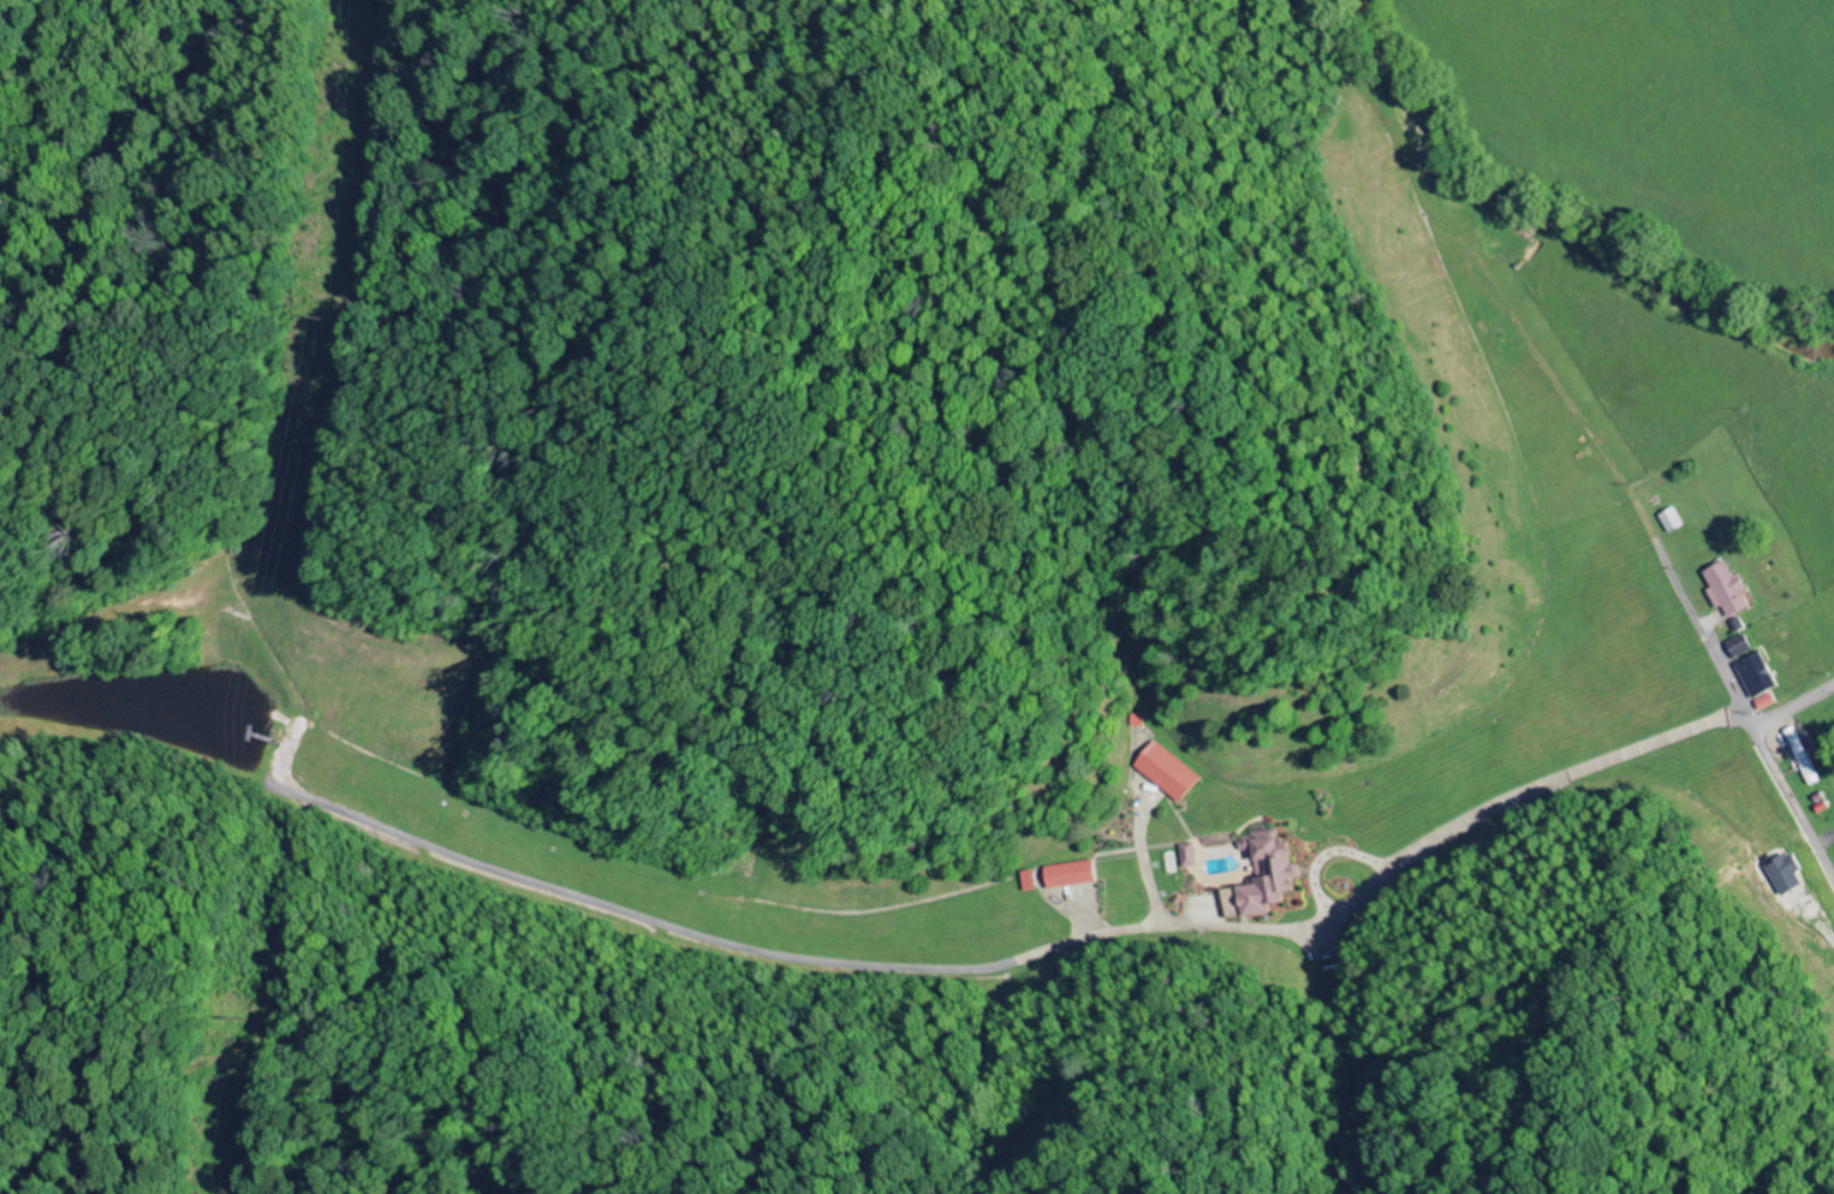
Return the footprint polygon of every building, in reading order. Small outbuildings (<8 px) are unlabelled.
[(1687,527),(1678,508),(1661,516),(1671,535),(1687,527)] [(1719,610),(1726,607),(1732,620),(1756,609),(1734,561),(1707,573),(1715,589),(1710,591),(1719,610)] [(1756,652),(1749,635),(1729,643),(1736,661),(1756,652)] [(1738,665),(1761,712),(1779,704),(1774,692),(1781,688),(1763,652),(1738,665)] [(1823,782),(1798,727),(1787,732),(1812,787),(1823,782)] [(1132,765),(1175,802),(1196,778),(1153,741),(1132,765)] [(1222,887),(1227,919),(1266,913),(1264,904),(1278,902),(1276,892),(1287,891),(1280,842),(1273,842),(1272,828),(1245,832),(1245,836),(1238,837),(1234,844),(1239,850),(1246,849),(1249,861),(1260,859),(1262,875),(1251,878),(1251,883),(1222,887)] [(1186,846),(1189,869),(1204,867),(1200,844),(1186,846)] [(1806,872),(1799,854),(1768,865),(1780,898),(1805,888),(1800,874),(1806,872)] [(1041,867),(1089,861),(1091,880),(1043,887),(1041,867)] [(1026,873),(1029,892),(1042,890),(1039,871),(1026,873)]
